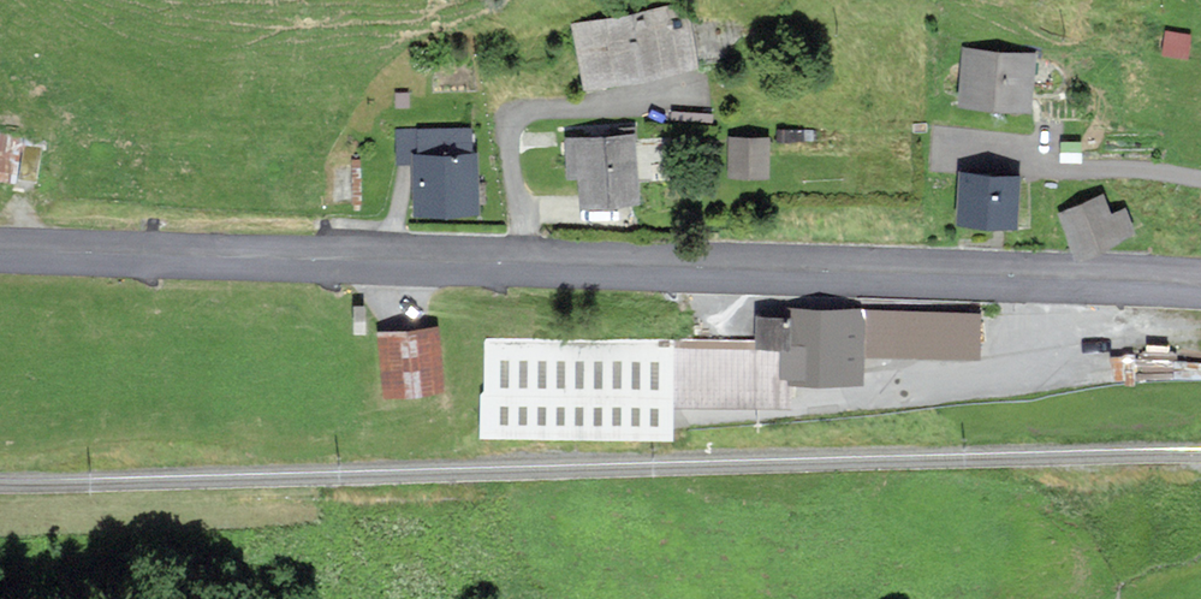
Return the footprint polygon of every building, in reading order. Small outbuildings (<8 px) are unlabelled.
[(692,61),(680,4),(575,25),(587,82),(692,61)] [(1031,55),(965,48),(960,96),(1026,103),(1031,55)] [(475,206),(475,151),(469,151),(469,128),(418,128),(418,131),(397,131),(397,156),(415,156),(416,206),(475,206)] [(13,180),(21,132),(0,129),(0,178),(13,180)] [(631,133),(567,136),(569,173),(581,172),(582,199),(634,197),(631,133)] [(766,173),(766,137),(731,137),(731,173),(766,173)] [(1014,217),(1016,174),(961,171),(958,213),(1014,217)] [(1110,215),(1100,195),(1061,213),(1079,252),(1131,228),(1122,209),(1110,215)] [(788,401),(788,376),(856,377),(857,355),(980,356),(980,309),(792,307),(792,316),(759,315),(758,342),(489,339),(488,392),(483,392),(482,428),(669,431),(670,399),(788,401)] [(440,384),(434,326),(380,332),(386,389),(440,384)]
